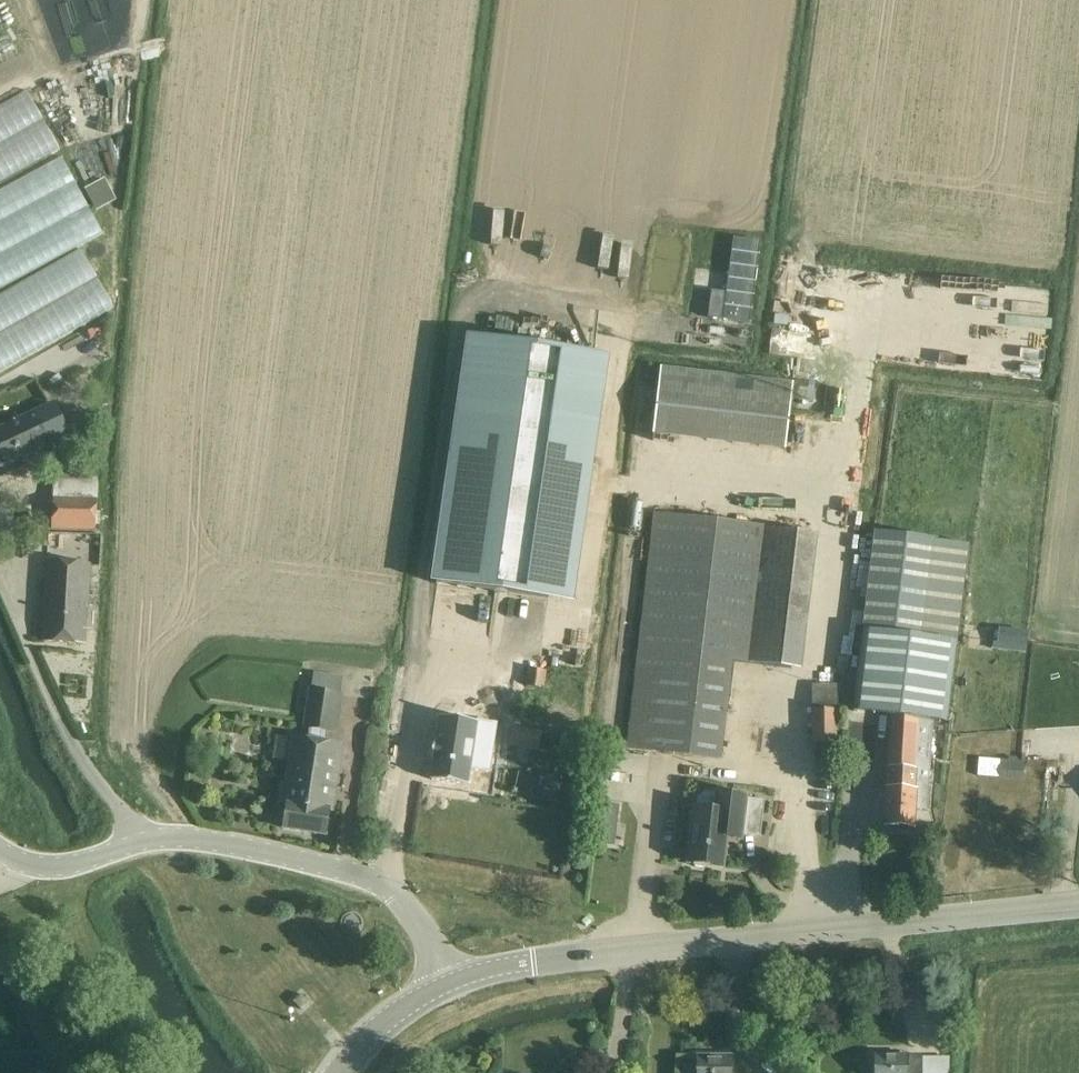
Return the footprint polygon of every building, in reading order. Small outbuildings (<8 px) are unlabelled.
[(103,178),(85,188),(96,208),(115,198),(103,178)] [(471,332),(435,584),(548,600),(584,349),(471,332)] [(793,382),(660,366),(652,434),(785,450),(793,382)] [(0,429),(0,448),(7,464),(52,443),(58,458),(76,450),(54,404),(0,429)] [(55,476),(53,476),(51,529),(97,531),(98,477),(93,477),(93,467),(61,466),(55,471),(55,476)] [(667,753),(721,760),(733,661),(747,663),(748,662),(802,670),(818,533),(765,526),(765,525),(654,512),(638,646),(627,748),(667,753)] [(890,716),(884,825),(914,826),(914,810),(928,810),(929,720),(948,722),(968,544),(940,539),(875,533),(862,631),(853,711),(890,716)] [(41,640),(86,643),(87,629),(93,629),(94,606),(88,606),(91,563),(46,561),(41,640)] [(994,628),(992,649),(1025,652),(1026,631),(994,628)] [(527,668),(525,686),(545,688),(547,670),(527,668)] [(283,828),(325,834),(329,809),(333,810),(343,744),(326,741),(327,732),(337,733),(343,693),(339,693),(341,675),(313,671),(311,688),(308,688),(301,728),(311,729),(310,739),(292,736),(282,803),(287,804),(283,828)] [(811,743),(838,743),(838,711),(843,711),(843,684),(811,684),(811,743)] [(436,756),(432,776),(469,782),(471,764),(490,767),(497,721),(441,712),(437,739),(435,738),(433,755),(436,756)] [(540,732),(514,727),(509,748),(535,754),(540,732)] [(1024,760),(1000,759),(998,778),(1023,780),(1024,760)] [(694,866),(705,868),(708,864),(722,866),(726,836),(740,838),(741,834),(760,836),(764,800),(745,797),(745,796),(716,792),(714,810),(694,807),(694,811),(690,812),(689,820),(692,822),(688,862),(693,862),(694,866)] [(618,801),(601,799),(596,842),(613,844),(618,801)] [(288,1003),(295,1011),(303,1004),(296,996),(288,1003)] [(908,1054),(874,1054),(874,1072),(908,1072),(908,1054)] [(731,1055),(697,1055),(697,1072),(731,1072),(731,1055)]
